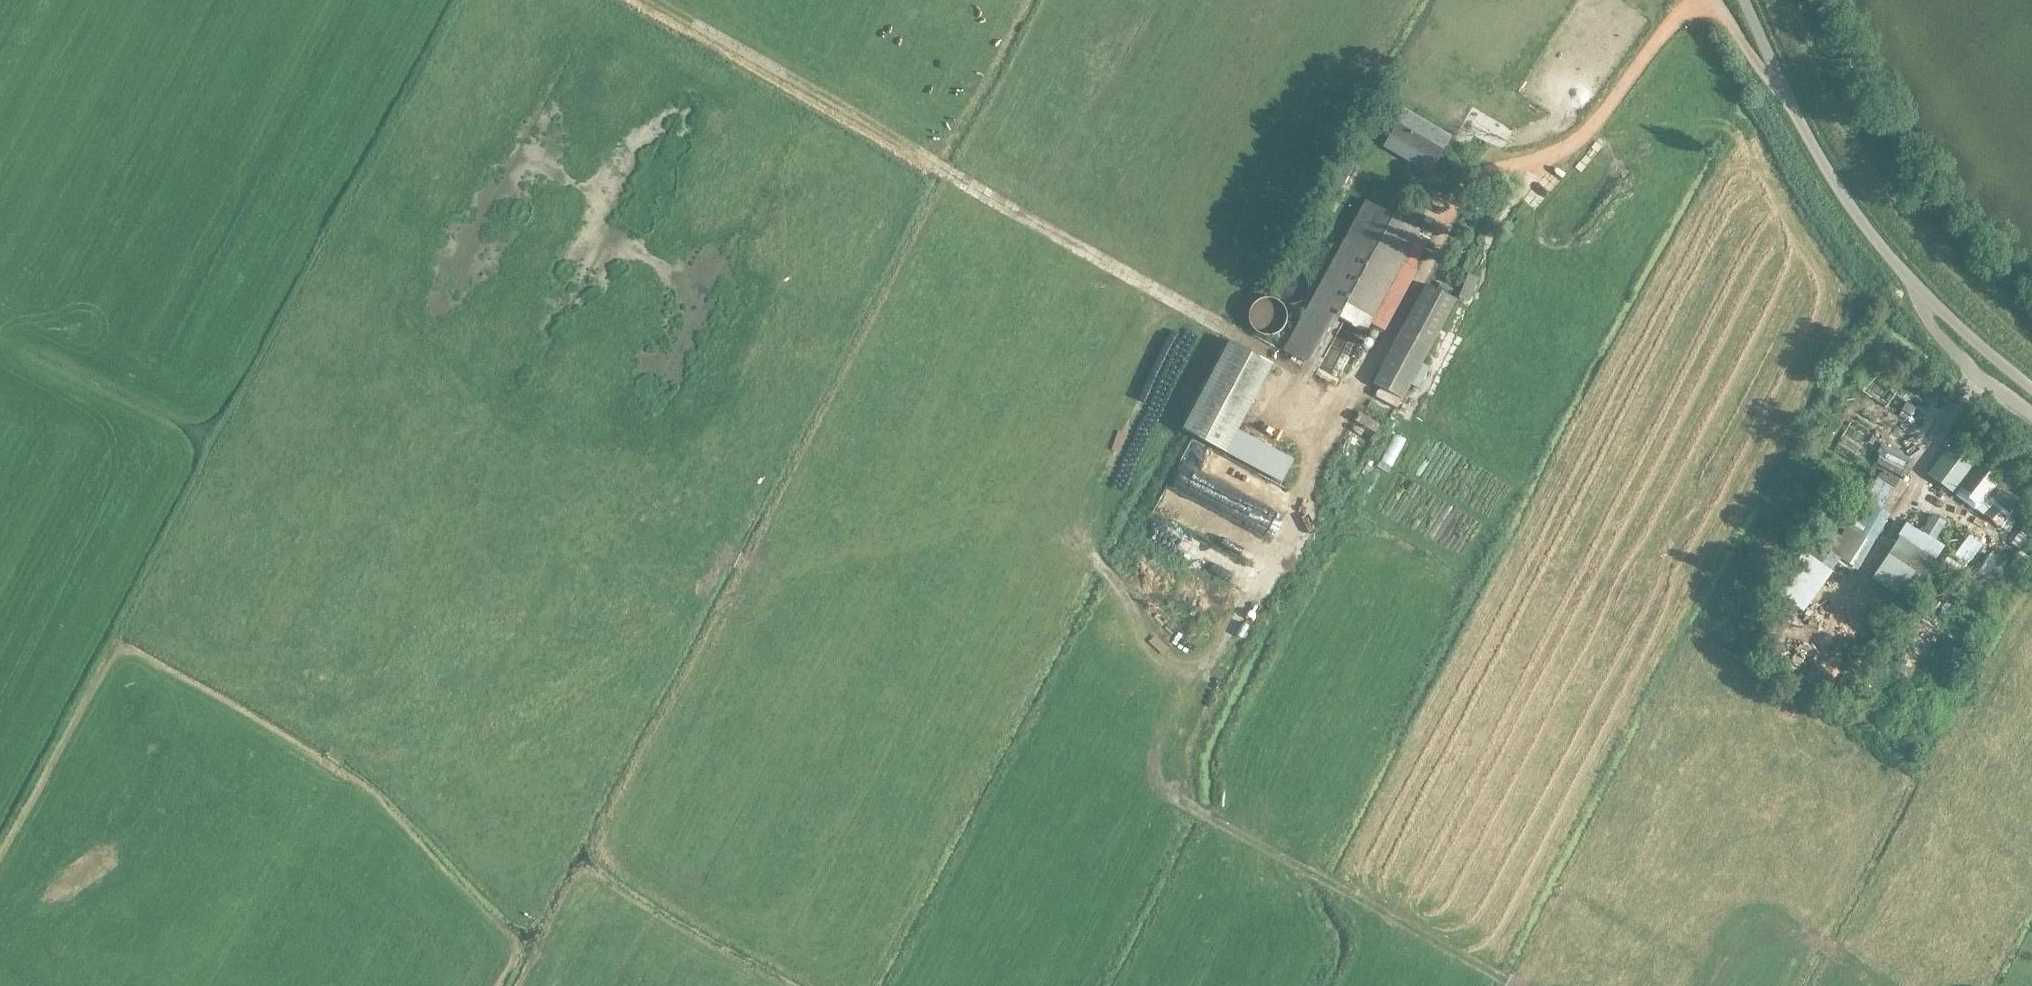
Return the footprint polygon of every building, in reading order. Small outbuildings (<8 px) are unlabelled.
[(1435,163),(1450,137),(1406,112),(1387,146),(1398,153),(1408,158),(1413,150),(1435,163)] [(1443,182),(1456,158),(1445,152),(1432,176),(1443,182)] [(1331,184),(1341,189),(1353,166),(1344,161),(1331,184)] [(1420,231),(1407,224),(1367,202),(1286,351),(1338,380),(1420,231)] [(1292,305),(1299,301),(1304,295),(1306,287),(1303,279),(1297,273),(1290,271),(1283,271),(1277,275),(1273,280),(1271,287),(1272,295),(1277,301),(1284,305),(1292,305)] [(1454,300),(1426,285),(1374,384),(1402,399),(1454,300)] [(1282,319),(1283,318),(1282,311),(1280,307),(1277,304),(1272,300),(1268,298),(1264,298),(1257,298),(1253,300),(1249,303),(1247,305),(1245,309),(1243,313),(1243,317),(1244,324),(1246,329),(1248,332),(1255,336),(1261,338),(1264,338),(1269,337),(1275,333),(1278,330),(1281,326),(1282,319)] [(1267,361),(1230,341),(1181,430),(1219,450),(1267,361)] [(1918,442),(1934,453),(1959,419),(1943,407),(1918,442)] [(1362,424),(1356,433),(1374,443),(1380,434),(1362,424)] [(1979,447),(1959,432),(1928,476),(1948,490),(1979,447)] [(1234,460),(1269,484),(1281,466),(1246,442),(1234,460)] [(1998,479),(1982,468),(1964,495),(1981,506),(1998,479)] [(1834,557),(1862,577),(1920,493),(1891,472),(1868,504),(1877,510),(1857,538),(1851,534),(1834,557)] [(1250,532),(1251,510),(1230,509),(1231,502),(1217,501),(1216,507),(1204,506),(1205,496),(1197,495),(1195,515),(1228,517),(1227,530),(1250,532)] [(2006,500),(1996,509),(2006,522),(2017,513),(2006,500)] [(2010,549),(2020,539),(1997,516),(1987,527),(2010,549)] [(1905,536),(1882,569),(1901,582),(1924,549),(1905,536)] [(1191,571),(1200,553),(1171,537),(1161,556),(1191,571)] [(1830,560),(1786,612),(1804,626),(1847,574),(1830,560)]
